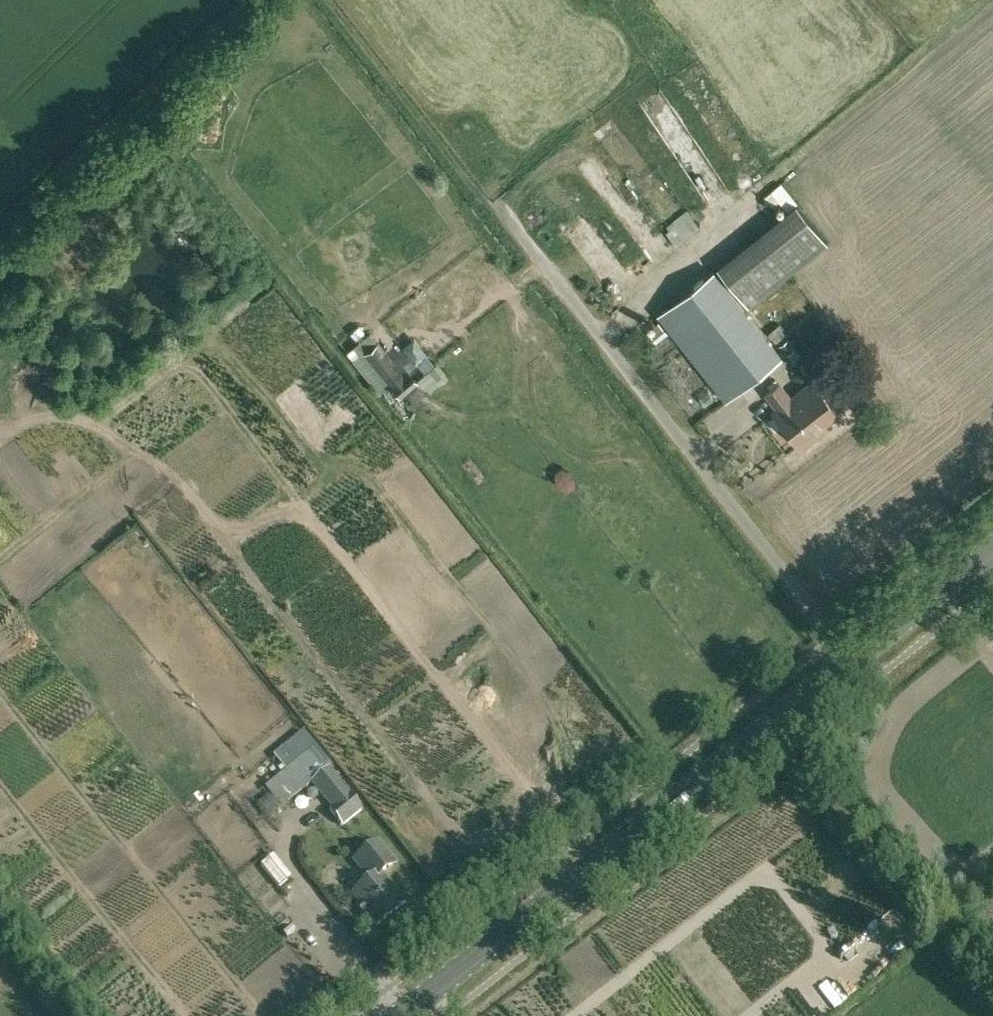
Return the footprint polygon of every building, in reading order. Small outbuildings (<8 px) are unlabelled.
[(827,242),(796,203),(717,266),(747,304),(827,242)] [(693,205),(660,230),(673,246),(705,221),(693,205)] [(780,354),(713,269),(657,313),(725,398),(780,354)] [(403,369),(369,327),(346,346),(379,386),(389,378),(399,390),(415,377),(406,367),(403,369)] [(818,425),(837,410),(813,379),(790,397),(778,382),(766,391),(778,407),(772,411),(800,446),(821,429),(818,425)] [(361,809),(328,769),(311,782),(332,808),(329,810),(342,825),(361,809)] [(377,841),(364,852),(354,860),(370,879),(352,894),(377,925),(405,902),(381,872),(394,861),(377,841)]
